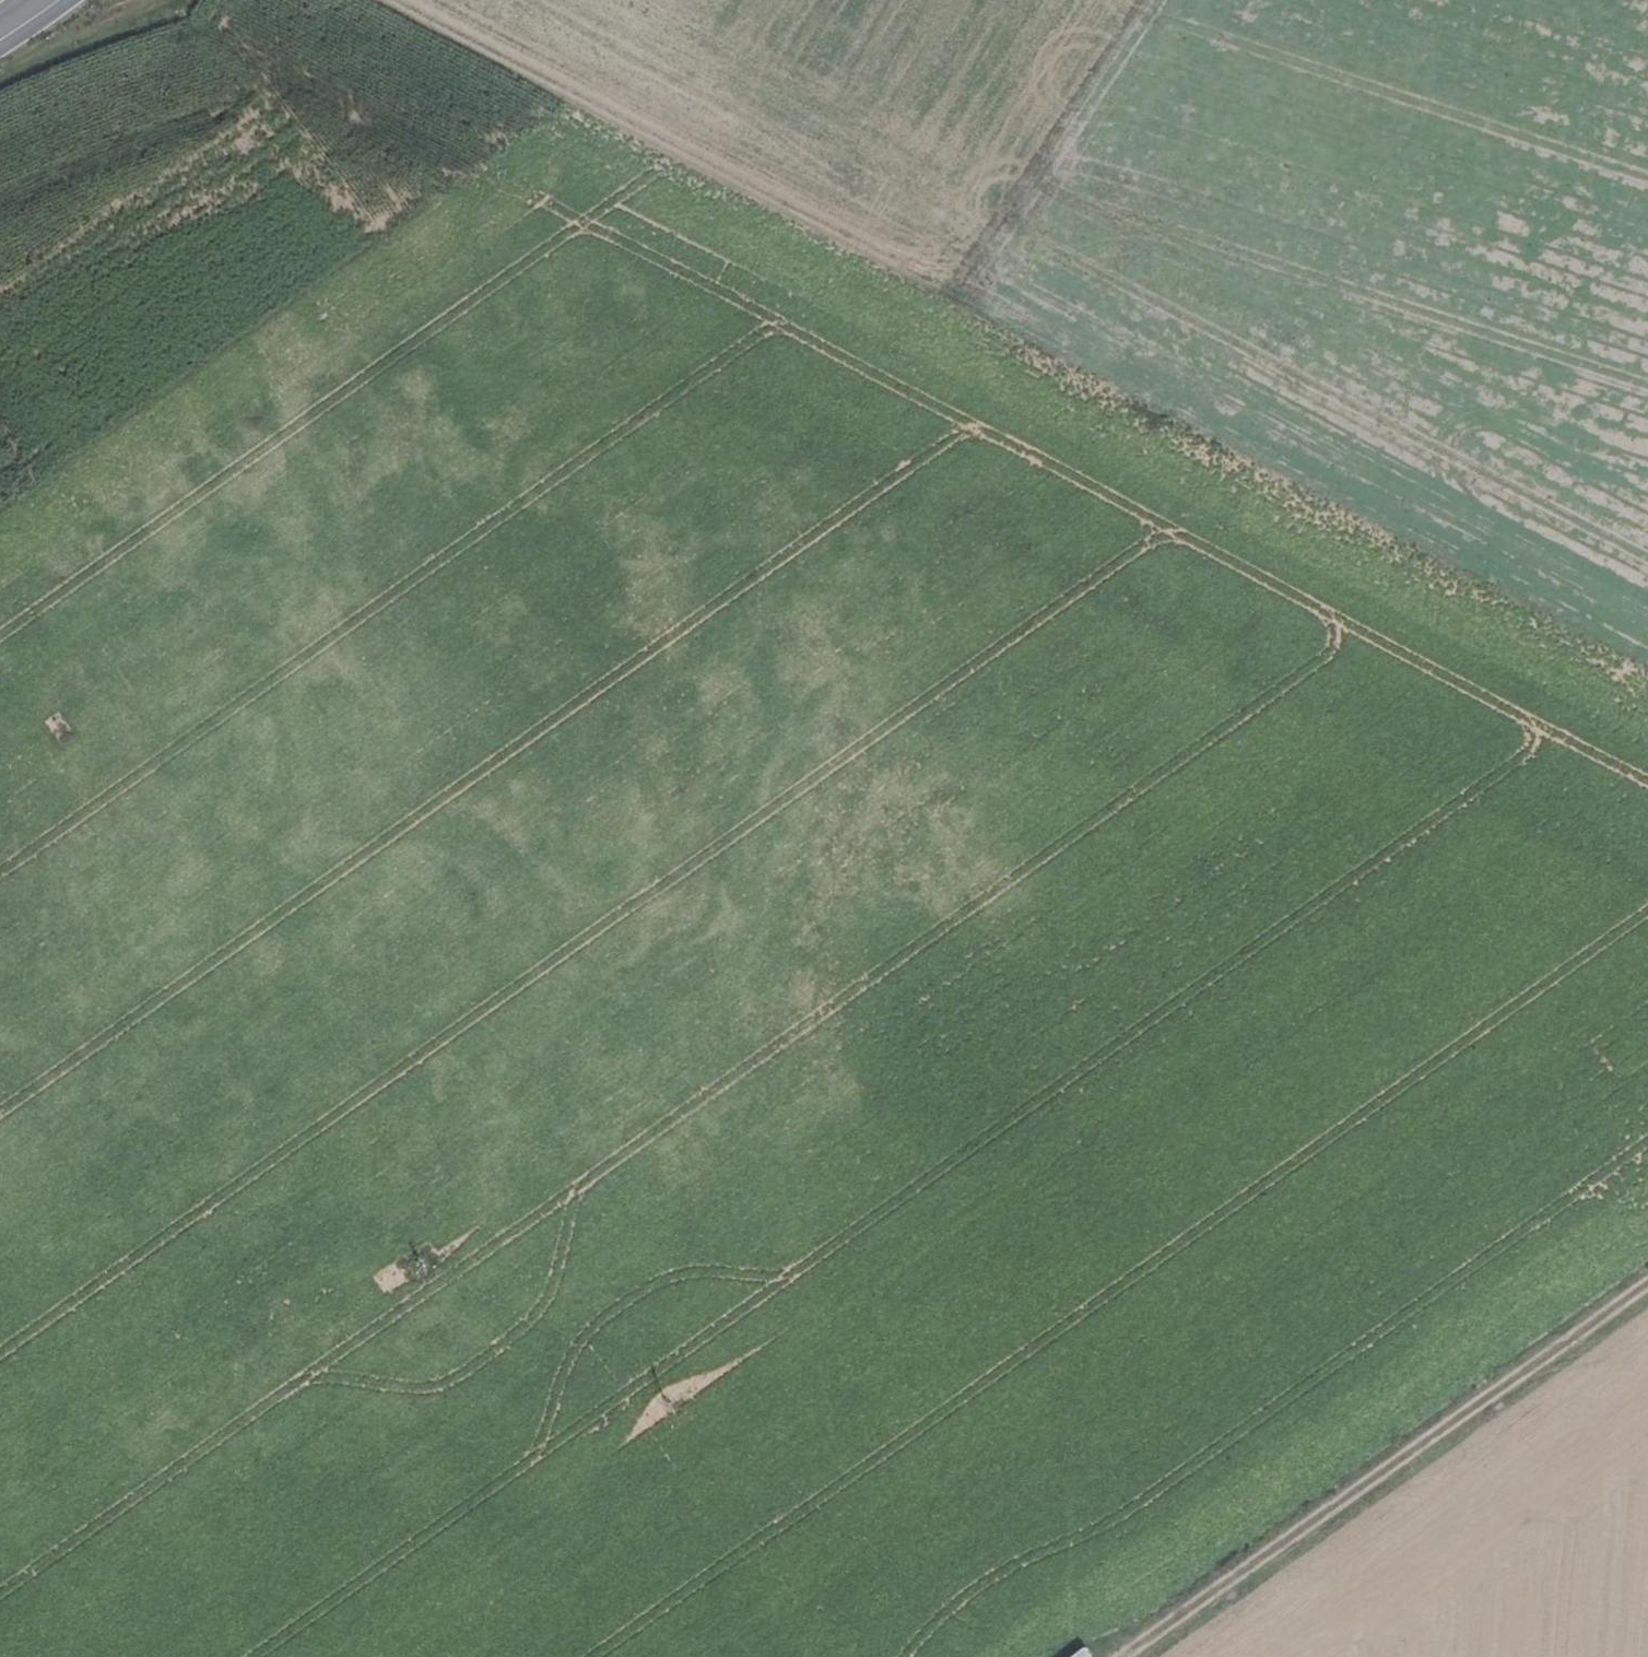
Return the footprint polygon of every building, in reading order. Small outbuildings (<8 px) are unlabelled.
[(1071,1656),(1093,1656),(1085,1647),(1071,1656)]
